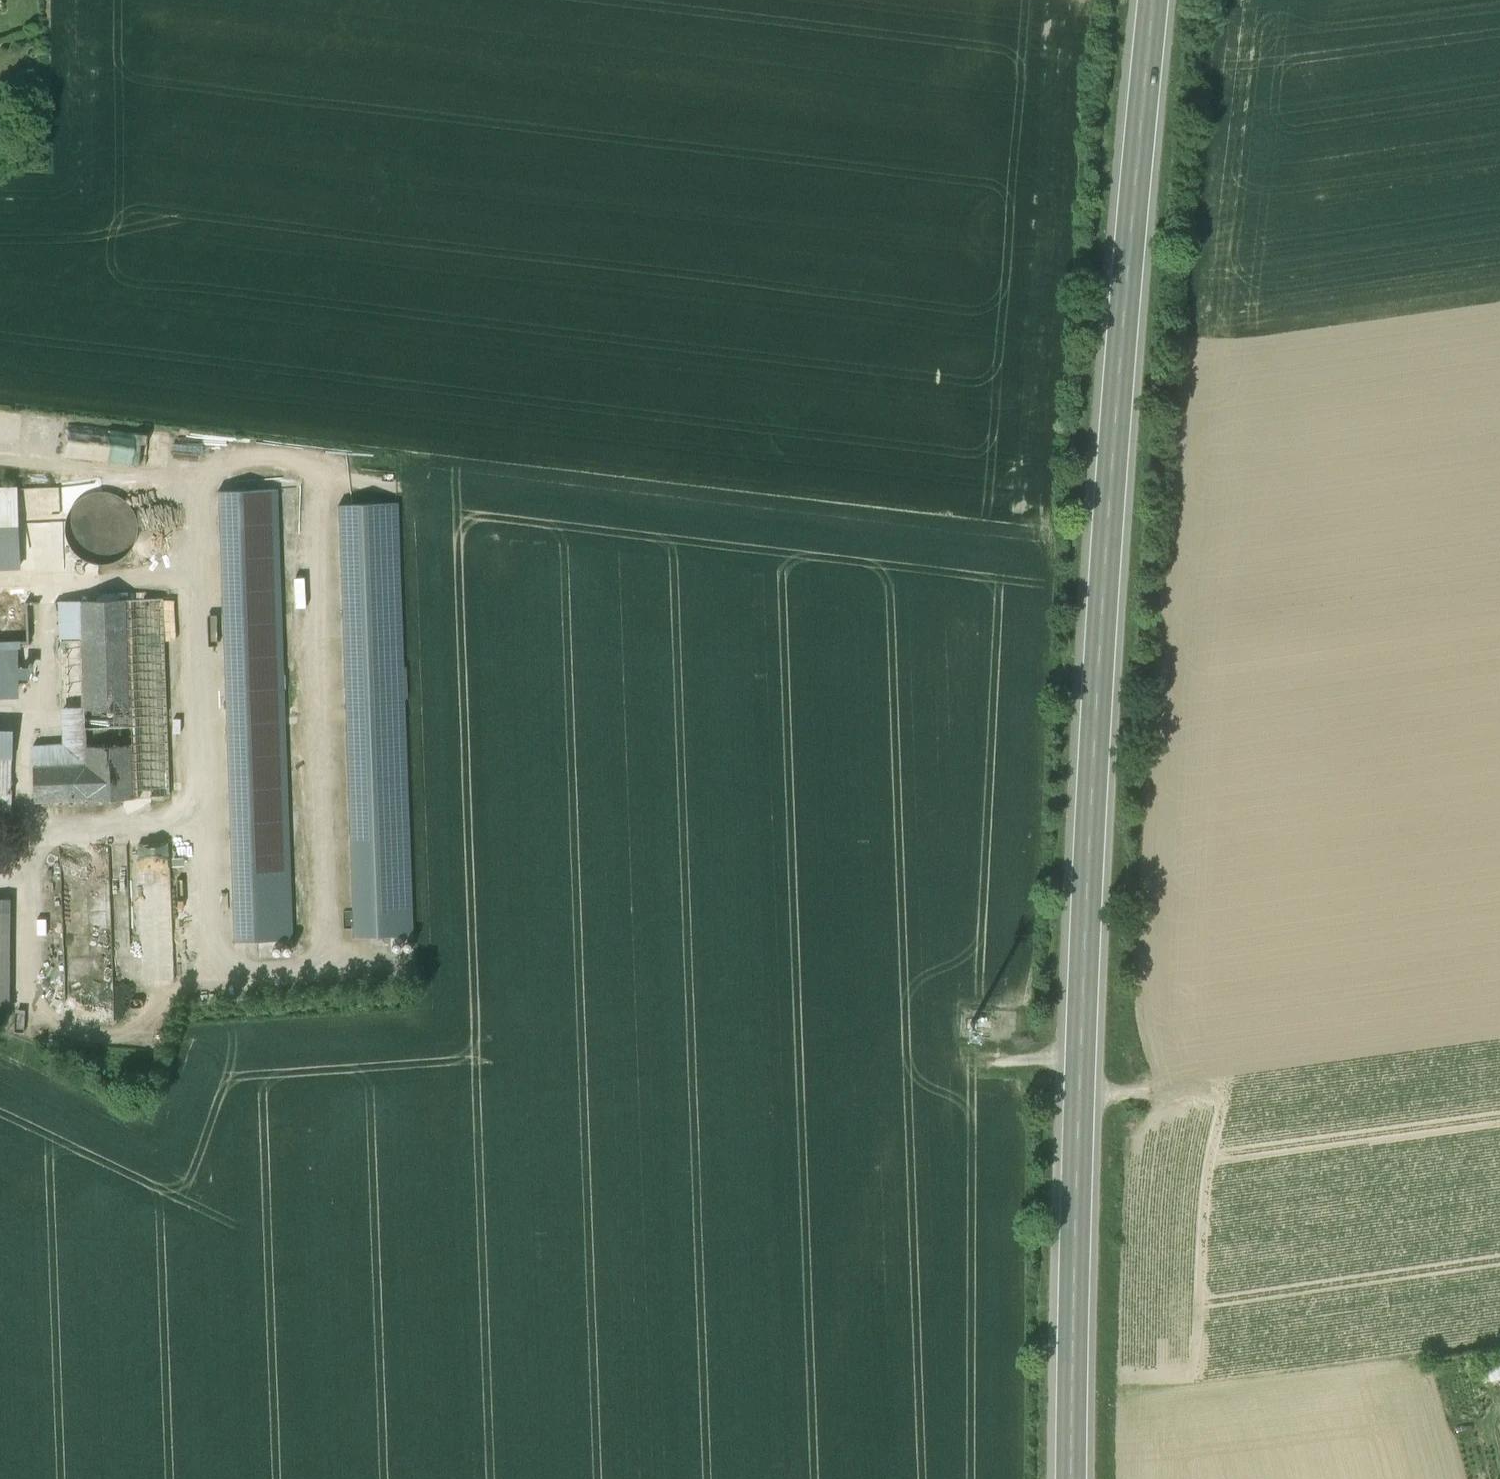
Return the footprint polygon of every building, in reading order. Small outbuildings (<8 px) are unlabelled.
[(170,467),(174,436),(69,423),(66,454),(170,467)] [(61,525),(85,544),(80,550),(105,571),(133,537),(122,529),(134,515),(95,483),(61,525)] [(0,489),(0,567),(19,567),(16,488),(0,489)] [(277,490),(218,492),(233,942),(292,940),(277,490)] [(397,503),(338,505),(354,938),(413,936),(397,503)] [(162,599),(130,600),(137,799),(168,798),(162,599)] [(130,600),(59,602),(60,641),(80,640),(85,764),(35,766),(33,766),(33,768),(34,790),(33,791),(34,800),(34,801),(36,802),(86,800),(137,799),(130,600)] [(0,604),(0,644),(16,644),(29,643),(28,603),(0,604)] [(0,644),(0,692),(15,692),(16,644),(0,644)] [(0,736),(0,759),(11,759),(12,736),(0,736)] [(0,759),(0,793),(12,792),(11,759),(0,759)] [(0,793),(0,813),(12,813),(12,792),(0,793)] [(141,977),(174,976),(170,842),(137,843),(141,977)] [(0,909),(0,1009),(10,1009),(10,910),(0,909)]
